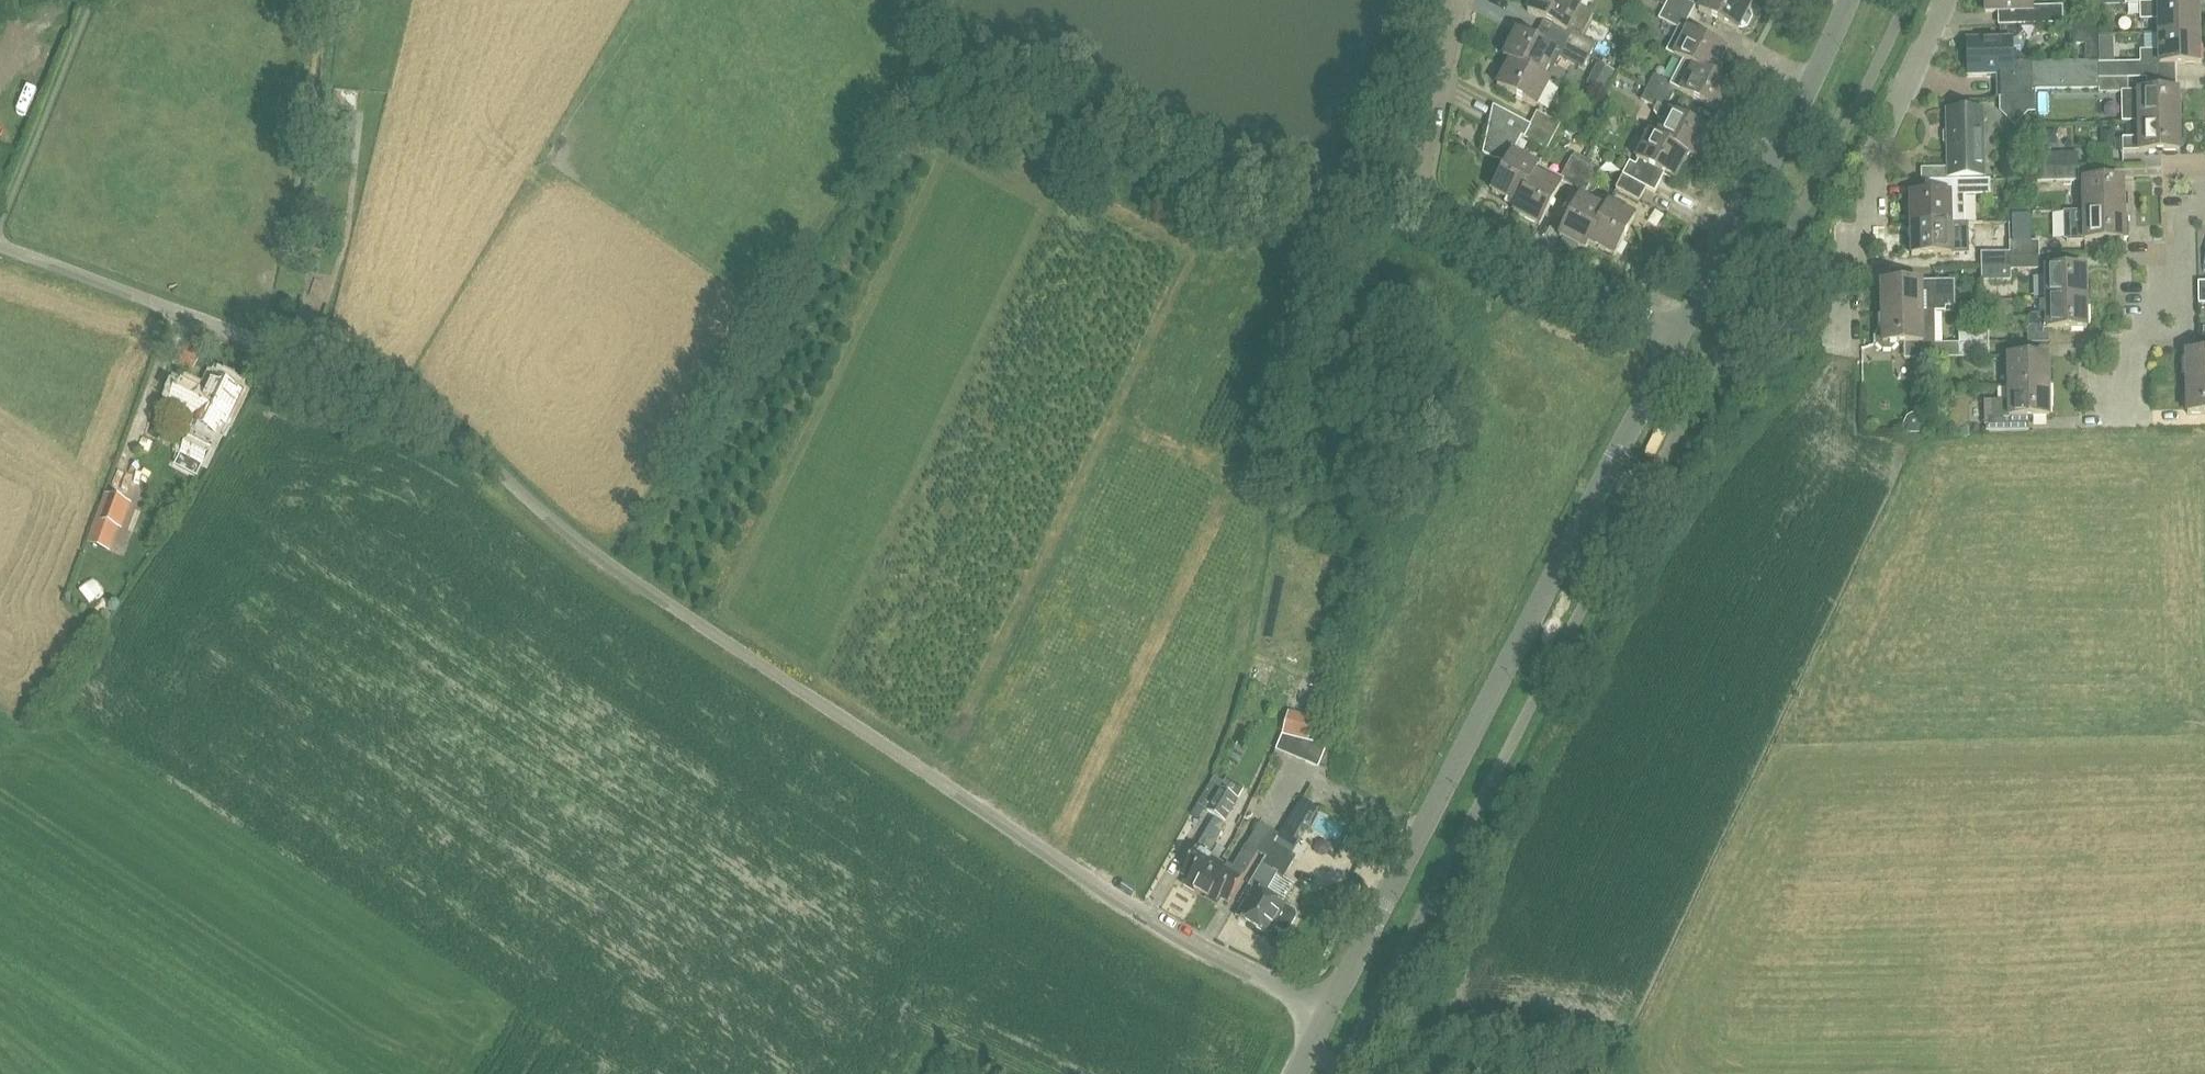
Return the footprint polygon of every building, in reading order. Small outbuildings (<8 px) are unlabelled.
[(1572,2),(1567,0),(1533,0),(1526,12),(1565,32),(1579,6),(1572,2)] [(1687,17),(1693,3),(1687,0),(1667,0),(1664,5),(1687,17)] [(1738,27),(1741,29),(1745,27),(1750,18),(1749,13),(1746,12),(1750,5),(1741,1),(1740,0),(1702,0),(1697,9),(1736,30),(1738,27)] [(1986,11),(2018,11),(2019,23),(2063,22),(2063,6),(2033,6),(2033,0),(1985,0),(1986,11)] [(2158,34),(2198,34),(2197,2),(2138,4),(2138,23),(2158,22),(2158,34)] [(1683,61),(1692,66),(1712,76),(1725,50),(1686,29),(1685,32),(1680,30),(1687,17),(1664,5),(1657,19),(1679,30),(1675,38),(1680,41),(1673,55),(1683,61)] [(2098,38),(2098,22),(2071,22),(2072,43),(2084,43),(2098,43),(2098,38)] [(1582,70),(1588,57),(1565,45),(1560,54),(1516,32),(1503,57),(1511,61),(1542,78),(1549,64),(1553,67),(1558,58),(1582,70)] [(1571,32),(1565,45),(1588,57),(1595,44),(1571,32)] [(2199,63),(2198,34),(2158,34),(2159,51),(2144,51),(2140,54),(2141,65),(2128,66),(2128,78),(2146,78),(2146,65),(2199,63)] [(2100,89),(2099,79),(2099,65),(2099,60),(2084,60),(2031,62),(2029,62),(2020,63),(2020,58),(2015,54),(2012,54),(2012,38),(1968,39),(1969,74),(2001,73),(2001,94),(2027,93),(2034,93),(2034,91),(2100,89)] [(2098,43),(2098,49),(2113,48),(2113,38),(2098,38),(2098,43)] [(1542,78),(1511,61),(1497,88),(1535,107),(1549,81),(1542,78)] [(1731,86),(1712,76),(1692,66),(1683,61),(1671,84),(1652,74),(1646,87),(1669,99),(1674,90),(1718,112),(1731,86)] [(2099,79),(2128,78),(2128,66),(2128,64),(2099,65),(2099,79)] [(2137,109),(2138,122),(2178,121),(2178,90),(2128,91),(2128,78),(2099,79),(2100,89),(2100,93),(2122,93),(2122,109),(2137,109)] [(1663,123),(1656,137),(1687,154),(1694,158),(1708,132),(1664,109),(1669,99),(1646,87),(1639,100),(1654,108),(1652,111),(1660,122),(1663,123)] [(1529,125),(1492,106),(1482,155),(1496,162),(1497,160),(1505,165),(1491,192),(1517,205),(1533,174),(1538,165),(1513,151),(1521,137),(1546,150),(1553,138),(1529,125)] [(1947,110),(1948,168),(1949,176),(1984,176),(1982,110),(1947,110)] [(1535,113),(1529,125),(1553,138),(1559,125),(1535,113)] [(2178,127),(2178,121),(2138,122),(2138,136),(2121,137),(2121,148),(2179,147),(2179,145),(2184,144),(2185,139),(2185,133),(2184,128),(2178,127)] [(1635,159),(1639,161),(1661,173),(1674,179),(1687,154),(1656,137),(1649,134),(1635,159)] [(2036,154),(2037,168),(2078,167),(2078,153),(2036,154)] [(1558,181),(1571,187),(1583,164),(1570,157),(1558,181)] [(1630,161),(1622,176),(1645,188),(1652,192),(1655,193),(1661,181),(1658,179),(1661,173),(1639,161),(1637,165),(1630,161)] [(1596,171),(1583,164),(1571,187),(1584,194),(1596,171)] [(2078,167),(2037,168),(2037,182),(2079,181),(2078,167)] [(1559,187),(1533,174),(1517,205),(1513,213),(1538,226),(1559,187)] [(1638,201),(1645,188),(1622,176),(1615,189),(1638,201)] [(2083,180),(2084,211),(2123,210),(2122,179),(2083,180)] [(1984,195),(1984,180),(1939,182),(1939,193),(1910,194),(1911,225),(1951,224),(1962,224),(1961,195),(1984,195)] [(1584,250),(1588,242),(1604,210),(1578,197),(1558,236),(1584,250)] [(1608,203),(1604,210),(1588,242),(1614,255),(1634,217),(1608,203)] [(2065,240),(2067,239),(2067,241),(2129,239),(2129,241),(2130,241),(2129,218),(2131,218),(2131,216),(2124,216),(2123,210),(2084,211),(2084,226),(2065,227),(2065,240)] [(2012,215),(2012,243),(2027,243),(2031,243),(2030,215),(2012,215)] [(1951,224),(1911,225),(1912,255),(1952,254),(1951,224)] [(2011,253),(2011,257),(2040,256),(2040,242),(2031,243),(2027,243),(2012,243),(2010,243),(2011,253)] [(2011,267),(2011,257),(2011,253),(1982,254),(1982,268),(2011,267)] [(2011,257),(2011,267),(2011,272),(2040,271),(2040,256),(2011,257)] [(2011,281),(2011,272),(2011,267),(1982,268),(1982,282),(2011,281)] [(2046,269),(2046,300),(2086,298),(2085,267),(2046,269)] [(1934,281),(1921,281),(1882,283),(1882,314),(1935,313),(1934,281)] [(2087,329),(2086,298),(2046,300),(2047,314),(2031,315),(2026,319),(2027,331),(2087,329)] [(1932,361),(1961,360),(1960,345),(1936,346),(1935,313),(1882,314),(1883,328),(1877,335),(1877,344),(1883,349),(1892,349),(1899,343),(1904,343),(1905,360),(1932,359),(1932,361)] [(1960,345),(1989,345),(1989,330),(1960,330),(1960,345)] [(1989,345),(1960,345),(1961,360),(1990,359),(1989,345)] [(2200,352),(2187,353),(2187,384),(2204,384),(2204,352),(2200,352)] [(2009,357),(2010,388),(2049,387),(2049,356),(2009,357)] [(180,378),(167,406),(197,420),(180,453),(175,465),(195,475),(201,464),(210,446),(208,445),(214,432),(218,434),(224,421),(229,423),(244,392),(241,390),(243,387),(231,381),(229,385),(218,379),(212,393),(189,382),(180,378)] [(2187,384),(2188,415),(2204,414),(2204,384),(2187,384)] [(2010,388),(2010,404),(1988,405),(1988,417),(1987,417),(1987,432),(2004,432),(2004,416),(2010,418),(2050,417),(2049,387),(2010,388)] [(1906,417),(1903,425),(1903,433),(1928,433),(1927,424),(1924,417),(1915,413),(1906,417)] [(110,553),(118,528),(122,530),(132,504),(106,494),(86,544),(110,553)] [(1308,739),(1313,715),(1288,708),(1282,732),(1308,739)] [(1282,732),(1276,746),(1322,764),(1329,744),(1308,739),(1282,732)] [(1198,804),(1205,808),(1225,820),(1244,788),(1227,778),(1224,783),(1214,777),(1198,804)] [(1183,885),(1201,895),(1219,865),(1207,859),(1226,827),(1213,820),(1195,851),(1195,852),(1183,874),(1188,877),(1183,885)] [(1231,872),(1219,865),(1201,895),(1217,905),(1222,897),(1228,901),(1242,878),(1243,879),(1257,854),(1264,857),(1276,834),(1257,824),(1231,872)] [(1264,860),(1248,887),(1253,890),(1237,920),(1268,936),(1273,926),(1282,930),(1287,929),(1294,915),(1293,910),(1284,905),(1282,904),(1292,888),(1280,880),(1294,857),(1292,855),(1274,844),(1264,860)]
